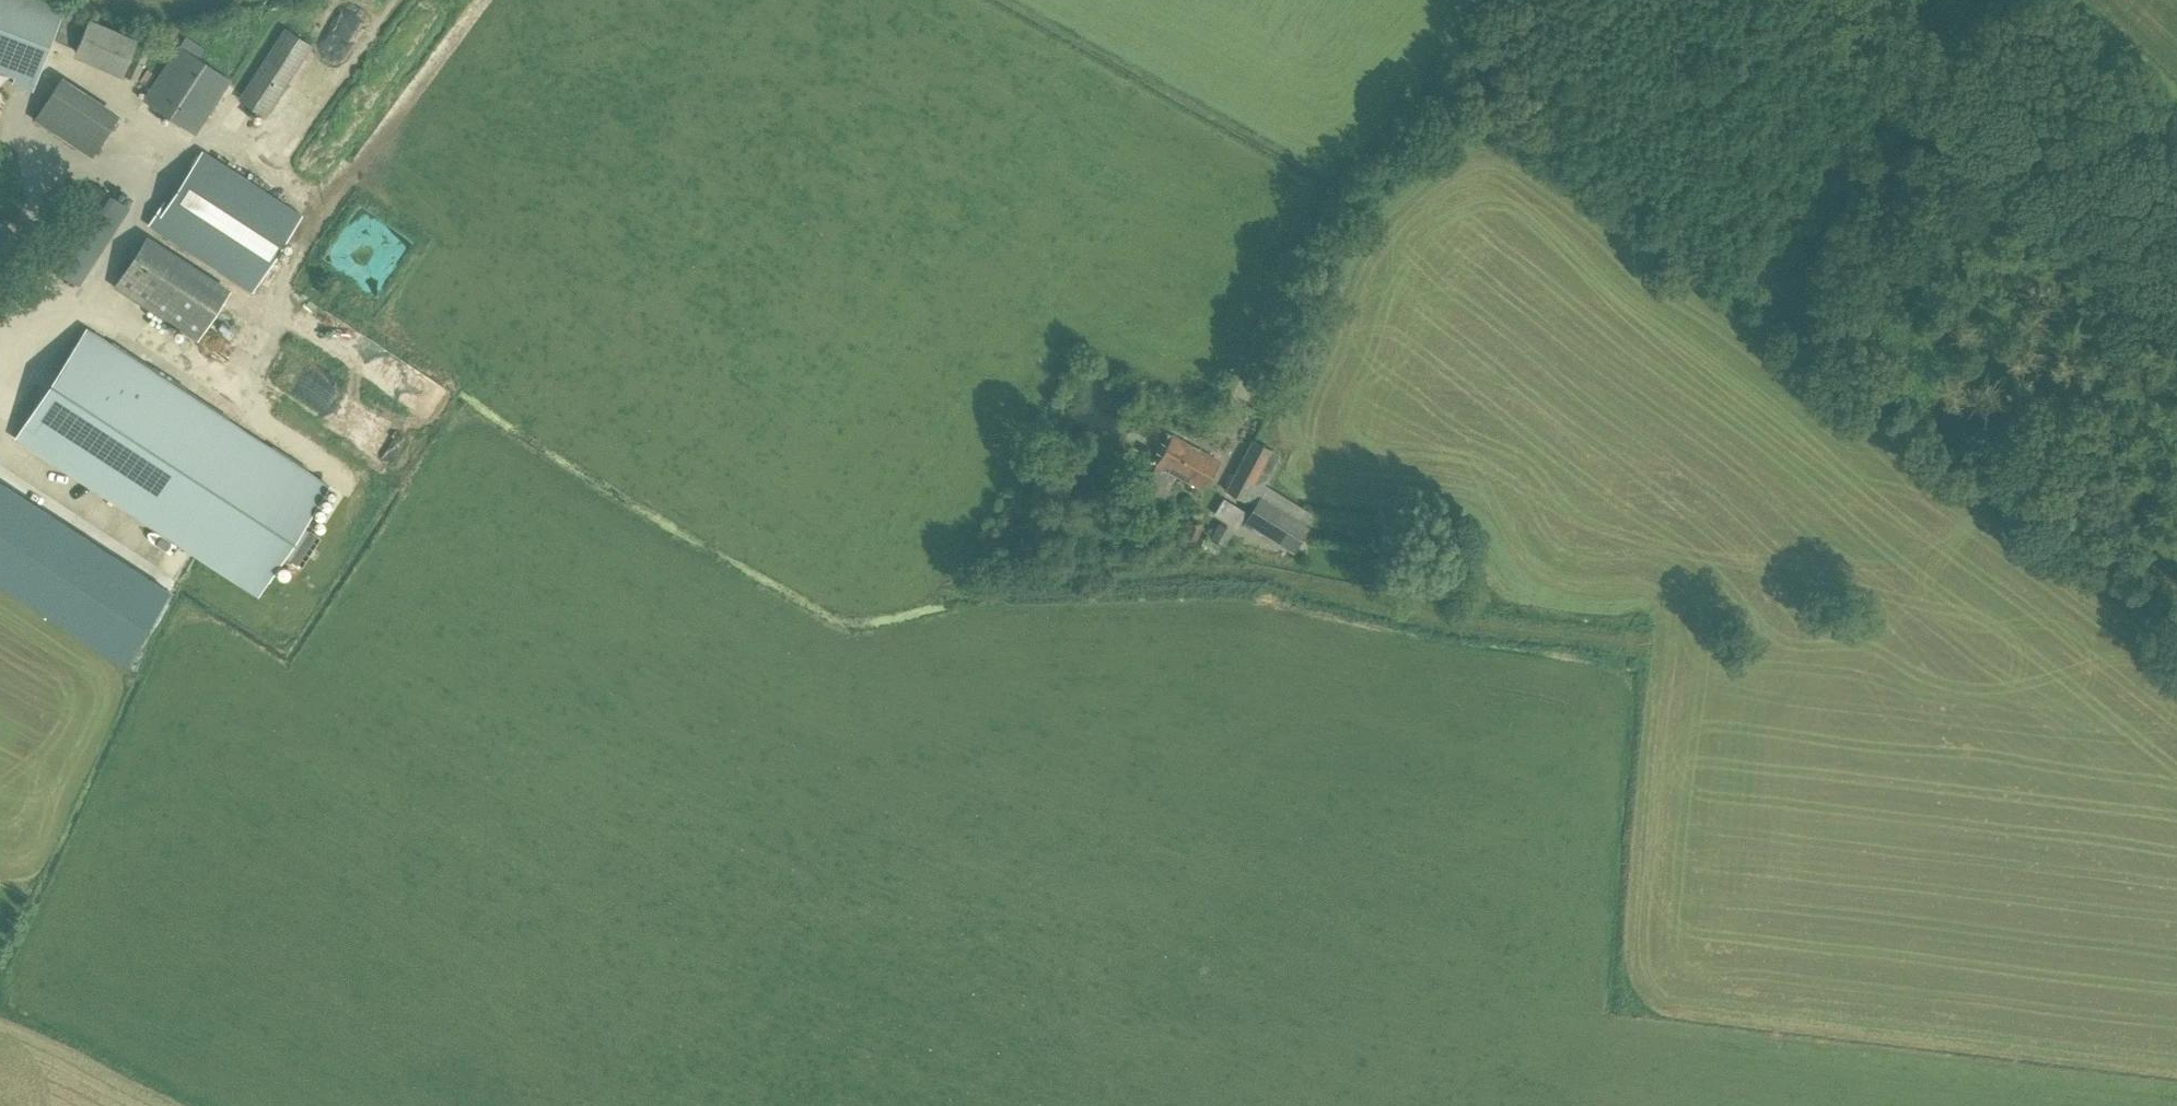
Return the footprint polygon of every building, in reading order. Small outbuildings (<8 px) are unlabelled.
[(15,77),(13,83),(32,90),(63,7),(45,0),(0,0),(0,71),(15,77)] [(75,24),(67,44),(114,62),(122,41),(75,24)] [(265,116),(311,45),(285,28),(239,99),(265,116)] [(195,134),(231,80),(198,58),(204,49),(185,36),(143,100),(195,134)] [(152,43),(139,38),(122,75),(136,81),(144,63),(152,43)] [(84,154),(109,113),(51,77),(25,119),(84,154)] [(203,151),(189,172),(153,228),(251,292),(301,215),(203,151)] [(94,185),(73,217),(43,262),(78,285),(129,207),(94,185)] [(8,227),(0,224),(0,249),(8,227)] [(140,248),(114,286),(198,340),(223,302),(140,248)] [(258,596),(275,570),(284,556),(298,566),(318,535),(304,525),(330,486),(87,328),(16,439),(258,596)] [(1220,460),(1172,434),(1158,462),(1142,492),(1163,503),(1176,477),(1203,491),(1220,460)] [(1254,439),(1226,490),(1244,500),(1245,498),(1256,504),(1256,503),(1255,502),(1280,453),(1254,439)] [(119,664),(167,589),(0,480),(0,585),(119,664)] [(1305,522),(1311,513),(1268,486),(1242,523),(1251,529),(1253,526),(1293,550),(1309,525),(1305,522)] [(1203,523),(1190,519),(1183,537),(1196,542),(1203,523)] [(1218,523),(1210,535),(1224,544),(1232,532),(1218,523)]
